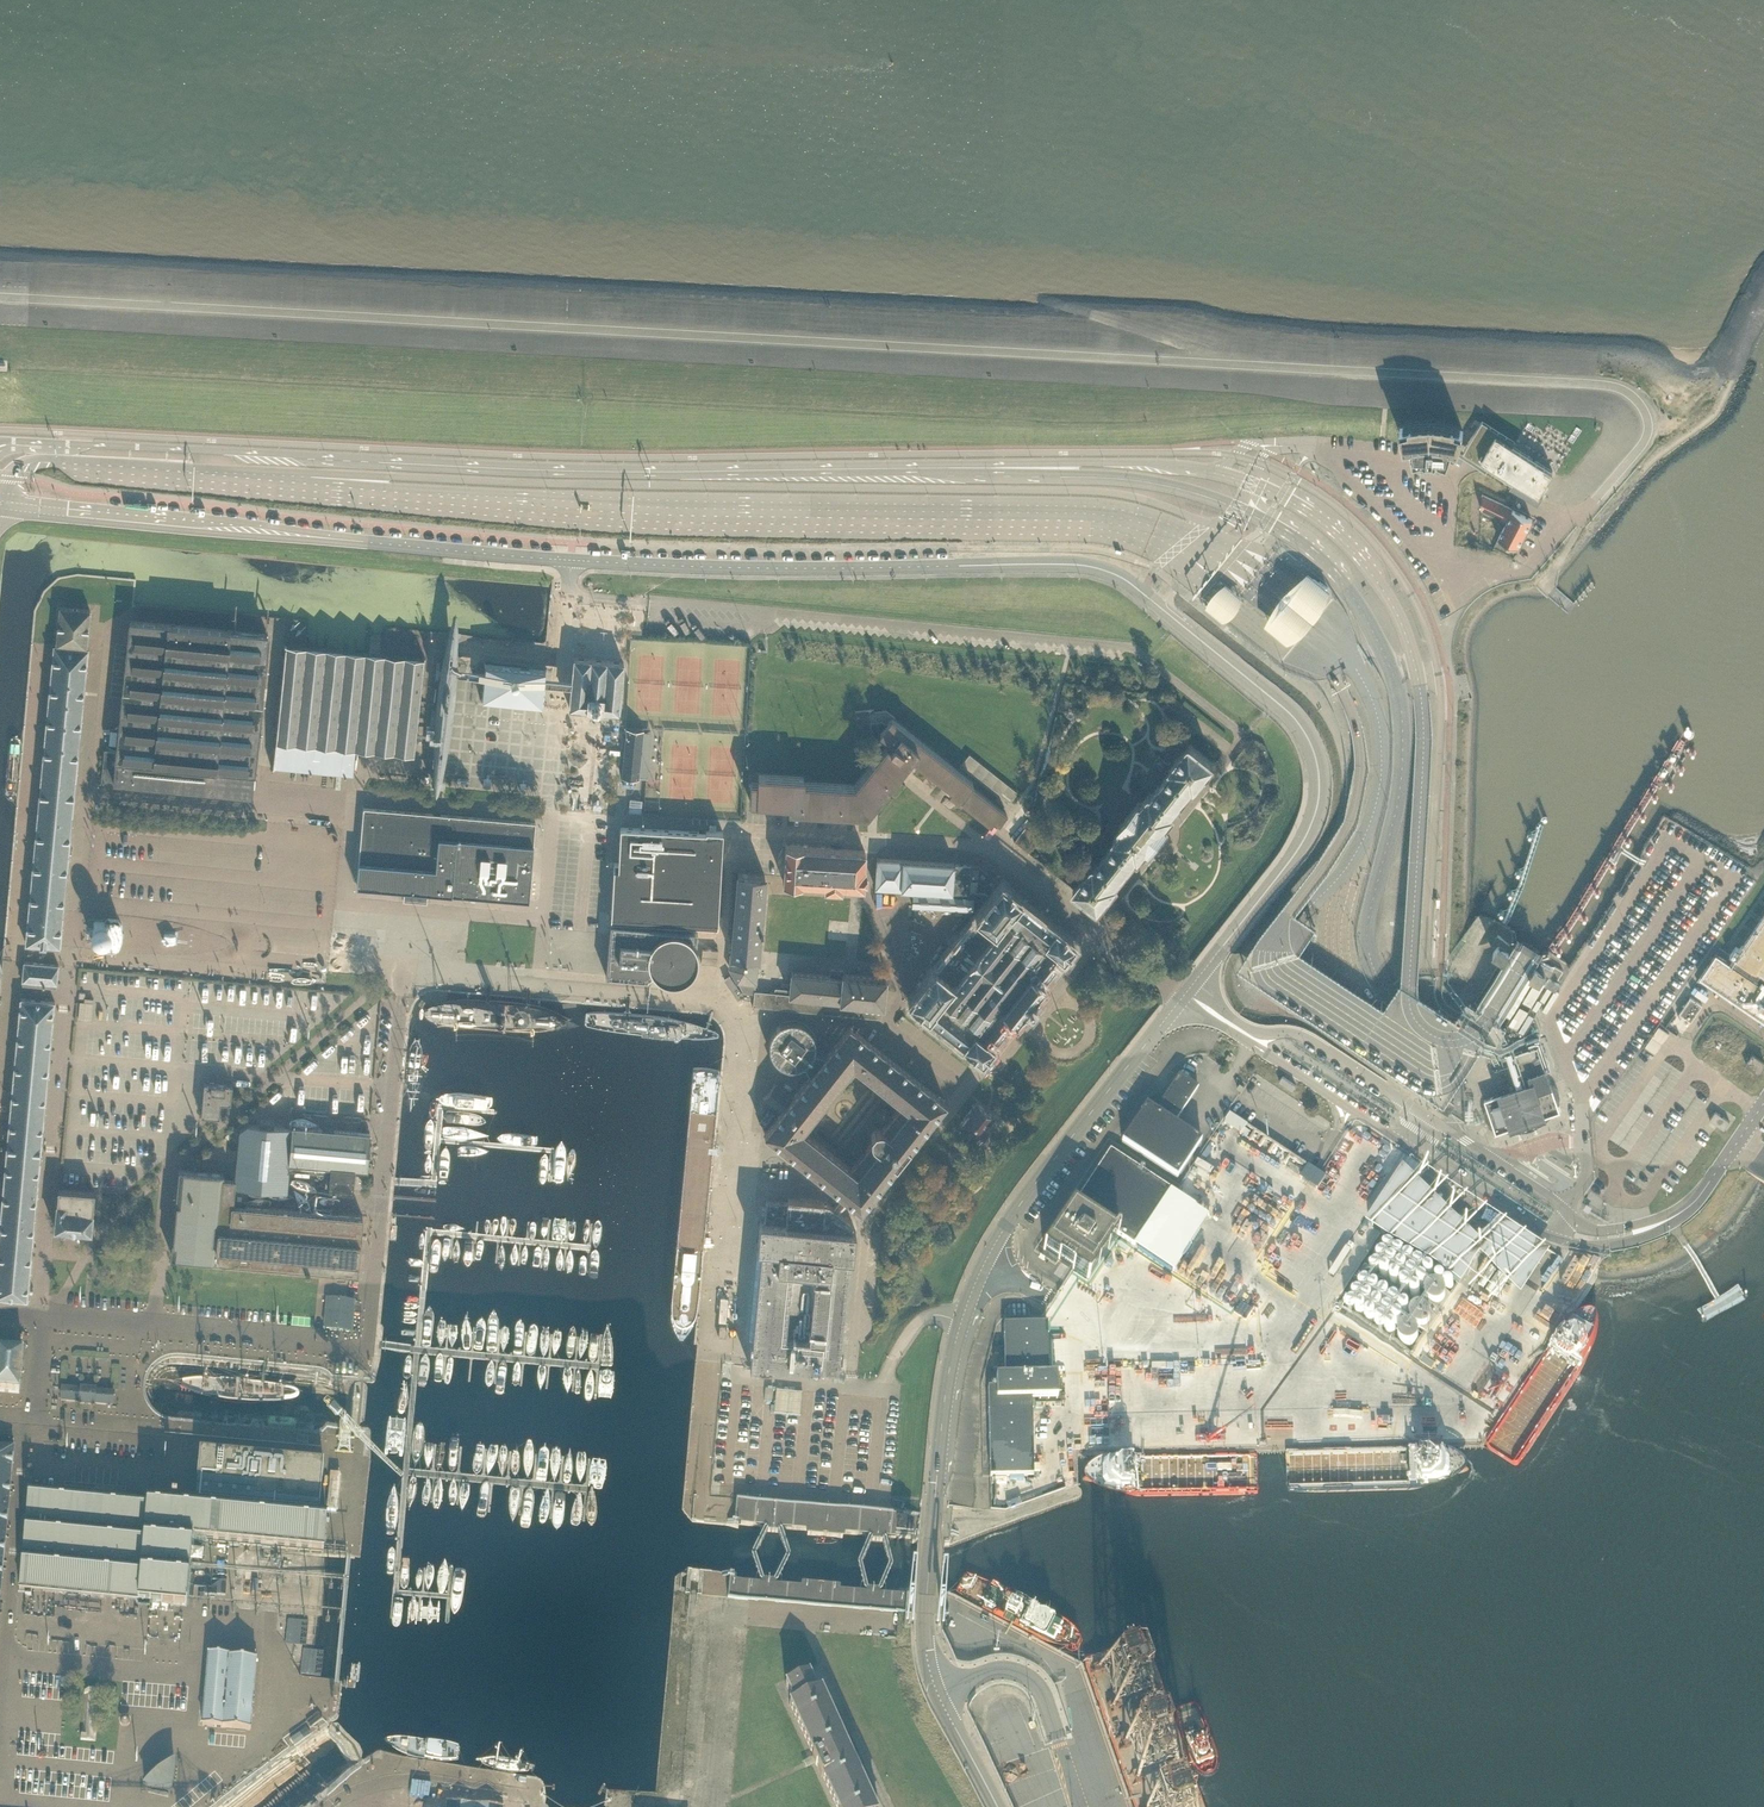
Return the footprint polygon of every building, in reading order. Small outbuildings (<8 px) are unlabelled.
[(1402,426),(1400,427),(1395,428),(1396,432),(1397,437),(1398,440),(1398,441),(1400,449),(1407,447),(1410,463),(1414,461),(1417,465),(1437,466),(1440,463),(1443,464),(1445,461),(1449,449),(1455,451),(1486,469),(1488,466),(1512,482),(1510,485),(1534,501),(1537,503),(1541,498),(1542,497),(1540,495),(1538,494),(1554,470),(1513,445),(1516,441),(1483,420),(1467,445),(1458,442),(1460,438),(1461,435),(1463,429),(1461,428),(1457,426),(1453,425),(1449,424),(1444,424),(1443,423),(1440,423),(1436,422),(1433,422),(1430,422),(1426,422),(1421,423),(1417,423),(1413,424),(1412,424),(1408,424),(1405,425),(1402,426)] [(164,486),(164,478),(140,477),(140,484),(164,486)] [(305,500),(306,492),(276,491),(276,498),(305,500)] [(1483,493),(1482,508),(1483,508),(1501,517),(1505,519),(1507,521),(1505,525),(1500,536),(1499,537),(1508,542),(1518,547),(1526,532),(1533,518),(1514,508),(1483,493)] [(1330,601),(1335,588),(1314,571),(1301,578),(1288,588),(1283,594),(1278,600),(1271,614),(1269,621),(1293,642),(1301,637),(1312,627),(1317,622),(1322,616),(1330,601)] [(1206,602),(1205,606),(1222,620),(1225,619),(1228,618),(1230,617),(1235,610),(1238,607),(1240,603),(1241,601),(1241,597),(1224,583),(1220,585),(1219,585),(1213,592),(1208,599),(1206,602)] [(61,606),(57,643),(87,646),(91,609),(61,606)] [(457,626),(454,609),(448,625),(445,644),(438,682),(433,734),(432,776),(435,795),(441,778),(449,736),(455,685),(457,644),(457,626)] [(106,749),(103,780),(252,794),(255,764),(258,764),(258,763),(256,763),(258,747),(260,747),(260,746),(261,746),(262,735),(261,734),(261,733),(259,733),(260,721),(262,721),(263,720),(260,720),(261,708),(264,708),(264,707),(262,707),(262,699),(267,700),(268,687),(264,687),(264,682),(266,682),(267,681),(264,681),(265,669),(268,669),(268,668),(266,668),(267,656),(269,656),(269,655),(267,655),(268,643),(270,644),(271,643),(267,642),(268,633),(205,627),(206,624),(201,623),(201,626),(131,619),(130,629),(128,629),(128,630),(130,630),(128,643),(127,643),(126,644),(128,644),(127,656),(125,656),(125,657),(127,657),(126,670),(124,669),(124,670),(126,671),(124,683),(122,683),(122,684),(124,684),(123,697),(121,697),(121,698),(123,698),(122,710),(120,710),(120,711),(121,711),(120,724),(118,723),(118,724),(120,725),(117,750),(106,749)] [(111,638),(110,653),(122,653),(123,638),(111,638)] [(87,646),(57,643),(55,643),(26,942),(60,946),(72,826),(89,647),(87,646)] [(383,653),(307,646),(284,644),(284,645),(286,645),(285,657),(283,657),(283,658),(285,658),(284,670),(281,670),(281,671),(283,671),(282,683),(280,683),(280,684),(282,684),(281,696),(279,696),(279,697),(281,697),(279,709),(277,709),(277,710),(279,710),(278,722),(276,722),(276,723),(278,723),(277,735),(275,735),(275,736),(277,736),(276,748),(273,747),(273,748),(275,749),(274,765),(272,764),(272,765),(311,769),(310,770),(312,771),(312,769),(345,772),(345,774),(346,774),(347,773),(353,773),(356,747),(414,752),(413,755),(414,755),(414,752),(416,752),(416,751),(414,751),(416,739),(418,739),(418,738),(416,738),(417,726),(419,727),(419,726),(417,725),(418,713),(420,714),(420,712),(419,712),(420,701),(422,701),(422,700),(420,699),(421,687),(423,687),(423,686),(421,686),(423,675),(425,675),(425,674),(423,674),(424,658),(426,658),(426,657),(425,657),(425,655),(424,654),(424,657),(383,653)] [(619,711),(624,667),(624,661),(574,656),(573,674),(572,680),(570,706),(584,707),(602,709),(619,711)] [(481,698),(481,699),(482,699),(483,697),(489,698),(491,698),(501,699),(503,699),(513,700),(515,701),(525,701),(527,702),(537,703),(539,703),(542,703),(543,705),(544,705),(544,704),(543,702),(543,698),(543,695),(544,686),(544,683),(545,674),(546,671),(546,669),(547,668),(548,667),(547,667),(545,669),(543,669),(541,668),(531,667),(528,667),(519,666),(516,666),(507,665),(504,665),(495,664),(492,664),(487,663),(485,661),(484,661),(484,662),(486,664),(486,665),(485,668),(485,671),(484,677),(484,679),(484,680),(483,689),(483,692),(483,697),(481,698)] [(484,679),(485,671),(458,668),(456,675),(484,679)] [(546,671),(545,678),(572,680),(573,674),(546,671)] [(1183,703),(1172,694),(1171,694),(1164,703),(1165,704),(1167,705),(1175,712),(1176,711),(1180,707),(1183,703)] [(1064,698),(1064,699),(1064,708),(1070,708),(1070,705),(1080,704),(1077,697),(1070,698),(1064,698)] [(867,811),(892,780),(900,770),(904,765),(899,761),(902,756),(907,760),(908,760),(911,755),(949,785),(951,786),(949,789),(950,790),(949,790),(990,822),(991,822),(995,818),(1000,822),(1007,812),(1002,808),(972,784),(974,781),(973,781),(973,780),(958,768),(892,716),(892,717),(891,716),(887,721),(883,718),(871,719),(872,732),(887,743),(878,755),(855,783),(804,781),(804,776),(759,773),(758,773),(758,783),(752,783),(752,779),(751,779),(750,799),(751,799),(784,801),(784,799),(786,799),(789,799),(788,806),(789,806),(853,810),(854,810),(867,811)] [(639,776),(646,776),(651,730),(643,729),(644,726),(628,725),(628,727),(627,727),(622,774),(622,775),(639,776)] [(1075,887),(1074,888),(1075,888),(1075,889),(1077,891),(1098,907),(1099,907),(1099,908),(1100,907),(1108,898),(1108,897),(1110,899),(1113,895),(1112,894),(1112,893),(1119,883),(1120,882),(1119,882),(1119,881),(1118,881),(1126,871),(1128,872),(1131,868),(1129,867),(1130,866),(1137,857),(1138,858),(1138,857),(1139,858),(1140,857),(1147,848),(1148,849),(1149,849),(1150,848),(1150,849),(1158,840),(1162,834),(1169,825),(1170,824),(1169,823),(1168,822),(1175,813),(1176,812),(1175,811),(1174,810),(1182,801),(1182,800),(1184,802),(1187,798),(1185,797),(1186,796),(1193,786),(1194,787),(1195,788),(1196,787),(1203,778),(1204,777),(1206,778),(1209,775),(1207,773),(1208,772),(1215,763),(1215,762),(1214,761),(1215,761),(1191,742),(1191,743),(1190,742),(1190,743),(1189,742),(1187,745),(1184,749),(1181,752),(1172,764),(1162,756),(1161,755),(1155,761),(1156,761),(1157,762),(1169,772),(1168,773),(1163,779),(1162,778),(1158,781),(1160,783),(1152,793),(1152,792),(1151,792),(1150,792),(1148,794),(1142,801),(1141,801),(1140,800),(1139,801),(1125,818),(1123,822),(1122,822),(1120,825),(1121,825),(1120,826),(1121,826),(1120,827),(1121,827),(1116,834),(1114,836),(1114,837),(1114,838),(1115,838),(1114,839),(1115,839),(1107,849),(1105,848),(1102,852),(1104,853),(1101,857),(1100,856),(1098,860),(1099,861),(1098,862),(1095,859),(1093,861),(1085,855),(1083,854),(1083,853),(1080,857),(1081,857),(1091,865),(1085,873),(1084,871),(1081,875),(1082,877),(1080,880),(1077,884),(1075,886),(1074,887),(1075,887)] [(963,762),(973,770),(1010,800),(1011,799),(1018,791),(970,752),(962,762),(963,762)] [(629,810),(641,811),(643,798),(631,797),(629,810)] [(357,884),(385,886),(405,888),(404,900),(427,902),(428,890),(464,893),(464,897),(469,897),(469,894),(529,899),(536,821),(364,806),(357,884)] [(1025,824),(1017,836),(1014,838),(1018,841),(1022,845),(1022,844),(1023,844),(1024,845),(1030,837),(1031,837),(1030,828),(1025,824)] [(718,915),(721,870),(723,830),(706,829),(706,833),(699,832),(699,830),(657,828),(621,826),(619,861),(615,861),(611,920),(702,925),(718,926),(718,915)] [(802,880),(825,881),(825,886),(841,887),(842,883),(863,884),(865,864),(864,864),(865,849),(804,845),(786,843),(786,850),(785,862),(784,874),(784,879),(802,880)] [(983,897),(987,900),(991,896),(986,891),(970,890),(972,863),(955,861),(878,855),(877,865),(876,885),(902,886),(914,887),(950,890),(950,894),(914,892),(913,904),(952,906),(955,906),(972,907),(973,897),(983,897)] [(755,990),(755,988),(757,968),(757,966),(759,944),(760,928),(763,928),(764,920),(761,920),(764,892),(765,873),(762,873),(756,872),(751,872),(746,871),(740,871),(739,871),(735,917),(731,965),(743,989),(744,989),(755,990)] [(1022,1008),(1025,1004),(1030,998),(1031,997),(1034,993),(1036,990),(1035,990),(1041,983),(1042,983),(1043,981),(1041,980),(1040,979),(1061,953),(1062,954),(1063,953),(1063,952),(1072,941),(1074,940),(1072,939),(1056,926),(1056,925),(1055,924),(1054,924),(1021,898),(1020,896),(1019,896),(1003,883),(1002,882),(1000,884),(991,896),(987,900),(978,912),(977,912),(977,913),(976,914),(977,915),(960,937),(957,941),(953,945),(936,966),(935,965),(934,965),(934,966),(933,967),(932,969),(910,995),(909,997),(910,999),(910,998),(911,999),(921,1007),(927,1012),(928,1013),(930,1014),(932,1016),(934,1018),(958,1037),(960,1039),(961,1040),(962,1041),(963,1041),(979,1054),(981,1055),(982,1054),(991,1043),(992,1041),(991,1040),(1011,1014),(1012,1015),(1012,1016),(1014,1017),(1015,1015),(1021,1007),(1022,1008)] [(932,964),(934,966),(934,965),(935,965),(936,966),(953,945),(957,941),(960,937),(977,915),(976,914),(974,912),(957,933),(953,938),(948,943),(932,964)] [(1698,980),(1699,980),(1701,977),(1702,975),(1717,985),(1751,1009),(1763,1017),(1763,915),(1761,919),(1755,929),(1753,931),(1752,933),(1746,941),(1745,943),(1744,945),(1743,944),(1741,947),(1740,948),(1737,945),(1731,954),(1721,947),(1720,947),(1734,957),(1733,959),(1731,962),(1717,952),(1714,956),(1698,980)] [(94,940),(95,940),(117,942),(118,942),(119,942),(119,941),(120,940),(120,938),(121,934),(121,930),(121,927),(121,923),(121,922),(120,922),(120,921),(119,921),(98,919),(97,919),(96,919),(95,920),(95,921),(94,921),(93,938),(93,939),(94,939),(94,940)] [(682,980),(686,979),(688,978),(692,974),(695,971),(696,970),(697,967),(699,964),(700,959),(700,955),(700,950),(699,947),(698,945),(695,940),(699,937),(700,929),(669,926),(611,921),(608,974),(652,978),(653,975),(655,973),(660,977),(666,979),(675,980),(682,980)] [(166,937),(179,937),(179,927),(166,926),(166,937)] [(1512,937),(1500,930),(1499,931),(1498,933),(1494,939),(1498,942),(1497,944),(1496,945),(1495,948),(1492,954),(1490,956),(1493,958),(1499,961),(1501,962),(1502,963),(1503,960),(1506,955),(1508,952),(1511,947),(1510,947),(1513,942),(1515,938),(1512,937)] [(702,961),(717,963),(718,948),(703,947),(702,961)] [(1543,959),(1539,958),(1538,960),(1534,968),(1532,970),(1529,976),(1527,978),(1530,980),(1536,984),(1539,985),(1540,982),(1541,981),(1545,983),(1556,989),(1560,982),(1562,980),(1562,979),(1559,978),(1563,970),(1553,965),(1543,959)] [(57,982),(59,963),(25,960),(23,979),(24,979),(24,983),(56,986),(57,982)] [(776,986),(775,990),(790,992),(790,991),(884,1001),(884,995),(888,996),(889,986),(890,976),(881,975),(844,971),(844,967),(831,966),(830,974),(792,970),(790,987),(776,986)] [(1528,980),(1507,1014),(1511,1017),(1532,982),(1528,980)] [(755,988),(755,990),(754,1003),(881,1015),(882,1005),(884,1002),(884,1001),(790,991),(790,992),(775,990),(763,989),(764,982),(763,982),(756,982),(756,989),(755,988)] [(1534,983),(1523,1000),(1532,1006),(1545,984),(1541,982),(1539,985),(1534,983)] [(1548,986),(1541,998),(1545,1001),(1553,989),(1548,986)] [(1699,988),(1696,993),(1706,1000),(1709,995),(1699,988)] [(1555,990),(1543,1009),(1547,1012),(1560,992),(1559,991),(1556,990),(1555,990)] [(1030,998),(1025,1004),(1030,1007),(1034,1002),(1038,997),(1034,993),(1031,997),(1030,998)] [(1691,996),(1685,1006),(1680,1012),(1692,1020),(1703,1004),(1691,996)] [(34,1284),(30,1284),(56,1000),(21,997),(0,1232),(0,1297),(28,1299),(29,1291),(33,1291),(34,1284)] [(425,1009),(430,1014),(445,1021),(466,1023),(497,1027),(525,1029),(539,1028),(553,1026),(565,1021),(572,1017),(565,1013),(555,1009),(541,1004),(527,1003),(502,1001),(471,999),(444,997),(431,1000),(427,1002),(425,1006),(425,1009)] [(1538,998),(1533,1007),(1537,1010),(1543,1001),(1538,998)] [(1509,1024),(1518,1029),(1529,1010),(1521,1005),(1509,1024)] [(718,1028),(717,1027),(708,1024),(679,1018),(665,1015),(651,1014),(624,1012),(596,1011),(588,1012),(587,1024),(594,1026),(621,1032),(650,1035),(677,1036),(695,1035),(717,1031),(718,1030),(718,1028)] [(1519,1030),(1524,1033),(1529,1025),(1535,1015),(1530,1012),(1519,1030)] [(805,1064),(810,1074),(827,1053),(816,1050),(816,1046),(816,1041),(816,1037),(814,1032),(811,1029),(808,1025),(804,1023),(800,1021),(796,1020),(791,1020),(787,1021),(782,1022),(778,1025),(775,1028),(772,1032),(771,1036),(770,1041),(769,1045),(770,1050),(772,1054),(775,1058),(778,1062),(782,1064),(786,1066),(791,1067),(796,1067),(800,1066),(805,1064)] [(904,1155),(908,1149),(946,1101),(850,1024),(827,1053),(810,1074),(794,1095),(793,1095),(792,1095),(787,1091),(788,1091),(787,1090),(787,1091),(782,1087),(782,1086),(781,1086),(776,1082),(776,1081),(763,1097),(764,1097),(769,1101),(770,1102),(770,1101),(775,1105),(775,1106),(776,1106),(781,1110),(781,1111),(765,1132),(848,1198),(861,1208),(900,1160),(904,1155)] [(1646,1046),(1656,1052),(1670,1032),(1660,1025),(1646,1046)] [(1529,1047),(1515,1052),(1524,1078),(1526,1084),(1539,1080),(1542,1079),(1547,1077),(1550,1077),(1547,1069),(1551,1068),(1549,1063),(1546,1055),(1540,1036),(1527,1041),(1529,1047)] [(1763,1067),(1763,1066),(1763,1060),(1754,1053),(1750,1058),(1749,1061),(1747,1063),(1760,1072),(1761,1070),(1762,1069),(1763,1067)] [(1286,1076),(1283,1074),(1280,1079),(1294,1089),(1297,1083),(1286,1076)] [(1177,1121),(1199,1089),(1194,1085),(1180,1076),(1179,1076),(1179,1077),(1163,1102),(1161,1101),(1159,1101),(1156,1100),(1154,1101),(1151,1101),(1148,1103),(1146,1104),(1144,1107),(1143,1110),(1143,1114),(1123,1143),(1177,1180),(1202,1143),(1174,1125),(1177,1121)] [(1493,1096),(1485,1098),(1489,1109),(1486,1110),(1486,1111),(1485,1113),(1486,1115),(1486,1117),(1487,1119),(1488,1121),(1489,1122),(1491,1123),(1493,1124),(1494,1125),(1497,1132),(1504,1130),(1506,1129),(1516,1125),(1517,1125),(1531,1120),(1533,1119),(1554,1113),(1556,1112),(1561,1110),(1559,1103),(1560,1101),(1560,1099),(1561,1097),(1561,1095),(1560,1093),(1560,1091),(1559,1089),(1558,1087),(1556,1086),(1555,1085),(1553,1084),(1552,1083),(1550,1077),(1547,1077),(1542,1079),(1539,1080),(1526,1084),(1493,1096)] [(212,1082),(205,1081),(202,1114),(220,1115),(221,1101),(231,1102),(233,1084),(226,1083),(212,1082)] [(1449,1109),(1453,1102),(1441,1095),(1437,1101),(1449,1109)] [(977,1101),(965,1117),(964,1118),(960,1122),(964,1125),(961,1129),(960,1132),(967,1138),(970,1136),(973,1133),(981,1138),(984,1137),(987,1133),(987,1130),(988,1130),(984,1127),(987,1122),(994,1114),(977,1101)] [(1710,1119),(1719,1125),(1724,1129),(1730,1120),(1725,1117),(1716,1110),(1710,1119)] [(1231,1114),(1225,1123),(1226,1124),(1231,1127),(1232,1128),(1241,1134),(1242,1134),(1248,1125),(1231,1114)] [(236,1178),(235,1184),(247,1185),(288,1188),(292,1189),(294,1168),(289,1168),(291,1153),(292,1131),(293,1126),(248,1122),(241,1128),(236,1176),(236,1178)] [(291,1153),(289,1168),(294,1168),(331,1171),(329,1187),(341,1188),(343,1188),(344,1188),(345,1188),(353,1189),(355,1165),(367,1166),(370,1131),(369,1131),(367,1131),(348,1129),(293,1124),(293,1126),(292,1131),(291,1153)] [(1370,1155),(1380,1141),(1358,1126),(1349,1138),(1356,1142),(1347,1154),(1357,1161),(1364,1151),(1370,1155)] [(1249,1161),(1253,1154),(1239,1145),(1235,1152),(1249,1161)] [(904,1155),(900,1160),(903,1163),(904,1162),(903,1161),(907,1157),(910,1153),(911,1153),(912,1152),(908,1149),(904,1155)] [(1089,1279),(1091,1277),(1100,1263),(1100,1262),(1109,1248),(1110,1247),(1117,1237),(1118,1235),(1134,1245),(1171,1189),(1111,1150),(1074,1205),(1073,1207),(1064,1220),(1063,1222),(1055,1234),(1054,1237),(1046,1248),(1045,1249),(1044,1250),(1045,1250),(1047,1251),(1060,1259),(1061,1260),(1062,1261),(1063,1261),(1060,1264),(1065,1267),(1069,1270),(1072,1267),(1072,1268),(1073,1268),(1074,1269),(1087,1277),(1089,1279)] [(1367,1222),(1370,1224),(1399,1180),(1403,1183),(1445,1209),(1436,1222),(1481,1252),(1460,1283),(1463,1285),(1480,1260),(1521,1300),(1550,1256),(1499,1223),(1490,1230),(1480,1240),(1469,1230),(1468,1231),(1467,1231),(1466,1231),(1465,1229),(1466,1228),(1466,1227),(1453,1214),(1452,1214),(1451,1214),(1450,1214),(1450,1213),(1449,1212),(1450,1211),(1404,1166),(1367,1222)] [(224,1176),(224,1172),(180,1168),(172,1254),(176,1254),(306,1266),(306,1267),(310,1268),(311,1266),(358,1271),(363,1214),(246,1203),(247,1185),(235,1184),(235,1178),(236,1178),(236,1176),(235,1176),(235,1177),(224,1176)] [(1403,1183),(1399,1180),(1370,1224),(1374,1227),(1382,1232),(1460,1283),(1481,1252),(1436,1222),(1445,1209),(1403,1183)] [(60,1187),(59,1187),(55,1227),(92,1230),(94,1190),(62,1187),(60,1187)] [(1171,1189),(1134,1245),(1174,1272),(1211,1216),(1171,1189)] [(751,1366),(782,1369),(838,1375),(838,1374),(849,1255),(853,1255),(854,1251),(855,1237),(852,1233),(853,1220),(839,1209),(829,1201),(825,1200),(825,1199),(788,1196),(788,1200),(767,1198),(765,1219),(763,1236),(759,1236),(749,1339),(753,1339),(751,1366)] [(1593,1210),(1588,1207),(1586,1210),(1584,1212),(1590,1215),(1591,1214),(1593,1210)] [(96,1245),(95,1254),(153,1258),(154,1242),(103,1238),(102,1246),(96,1245)] [(1388,1250),(1389,1250),(1391,1250),(1392,1249),(1393,1248),(1393,1246),(1393,1245),(1393,1243),(1392,1242),(1391,1241),(1389,1241),(1388,1241),(1386,1241),(1385,1242),(1384,1243),(1384,1245),(1384,1246),(1384,1248),(1385,1249),(1386,1250),(1388,1250)] [(1398,1257),(1399,1257),(1401,1256),(1402,1256),(1403,1254),(1403,1253),(1403,1251),(1403,1250),(1402,1249),(1401,1248),(1399,1247),(1398,1247),(1396,1248),(1395,1249),(1394,1250),(1394,1251),(1394,1253),(1394,1254),(1395,1255),(1396,1256),(1398,1257)] [(1380,1261),(1382,1261),(1383,1261),(1385,1260),(1385,1259),(1386,1257),(1386,1256),(1386,1254),(1385,1253),(1383,1252),(1382,1252),(1381,1252),(1379,1252),(1378,1253),(1377,1254),(1376,1256),(1376,1257),(1377,1259),(1378,1260),(1379,1261),(1380,1261)] [(1408,1263),(1409,1263),(1411,1263),(1412,1262),(1413,1261),(1413,1259),(1413,1258),(1413,1256),(1412,1255),(1411,1254),(1409,1254),(1408,1254),(1406,1254),(1405,1255),(1404,1256),(1404,1258),(1404,1259),(1404,1261),(1405,1262),(1406,1263),(1408,1263)] [(1390,1268),(1392,1268),(1393,1267),(1395,1266),(1395,1265),(1396,1264),(1396,1262),(1395,1261),(1395,1260),(1393,1259),(1392,1258),(1391,1258),(1389,1259),(1388,1259),(1387,1261),(1386,1262),(1386,1264),(1387,1265),(1388,1266),(1389,1267),(1390,1268)] [(1418,1270),(1420,1270),(1421,1270),(1423,1269),(1424,1268),(1424,1266),(1424,1265),(1424,1263),(1423,1262),(1422,1261),(1420,1261),(1419,1261),(1417,1261),(1416,1262),(1415,1263),(1415,1265),(1415,1266),(1415,1268),(1416,1269),(1417,1270),(1418,1270)] [(1373,1271),(1375,1271),(1376,1271),(1377,1270),(1378,1269),(1379,1267),(1379,1266),(1378,1264),(1377,1263),(1376,1262),(1375,1262),(1373,1262),(1372,1262),(1371,1263),(1370,1264),(1369,1266),(1369,1267),(1370,1269),(1371,1270),(1372,1271),(1373,1271)] [(1400,1274),(1402,1274),(1403,1274),(1405,1273),(1405,1272),(1406,1270),(1406,1269),(1406,1267),(1405,1266),(1403,1265),(1402,1265),(1401,1265),(1399,1265),(1398,1266),(1397,1267),(1396,1269),(1396,1270),(1397,1272),(1398,1273),(1399,1274),(1400,1274)] [(1428,1276),(1429,1276),(1431,1276),(1432,1275),(1433,1274),(1433,1272),(1433,1271),(1433,1269),(1432,1268),(1431,1267),(1429,1267),(1428,1267),(1426,1267),(1425,1268),(1424,1269),(1424,1271),(1424,1272),(1424,1274),(1425,1275),(1426,1276),(1428,1276)] [(1383,1278),(1385,1278),(1386,1277),(1387,1277),(1388,1275),(1389,1274),(1389,1272),(1388,1271),(1387,1270),(1386,1269),(1385,1268),(1383,1268),(1382,1269),(1381,1270),(1380,1271),(1379,1272),(1379,1274),(1380,1275),(1380,1276),(1382,1277),(1383,1278)] [(1411,1281),(1413,1281),(1414,1281),(1415,1280),(1416,1279),(1417,1277),(1417,1276),(1416,1274),(1415,1273),(1414,1272),(1413,1272),(1411,1272),(1410,1272),(1409,1273),(1408,1274),(1407,1276),(1407,1277),(1408,1279),(1408,1280),(1410,1281),(1411,1281)] [(1393,1284),(1395,1284),(1396,1284),(1397,1283),(1398,1282),(1399,1281),(1399,1279),(1398,1278),(1397,1276),(1396,1275),(1395,1275),(1393,1275),(1392,1275),(1391,1276),(1390,1277),(1389,1279),(1389,1280),(1390,1282),(1391,1283),(1392,1284),(1393,1284)] [(1364,1287),(1365,1287),(1367,1286),(1368,1285),(1369,1284),(1369,1283),(1369,1281),(1369,1280),(1368,1279),(1367,1278),(1365,1277),(1364,1277),(1363,1278),(1361,1278),(1360,1280),(1360,1281),(1360,1283),(1360,1284),(1361,1285),(1362,1286),(1364,1287)] [(1420,1287),(1422,1287),(1423,1287),(1424,1286),(1425,1285),(1426,1283),(1426,1282),(1425,1280),(1425,1279),(1423,1278),(1422,1278),(1420,1278),(1419,1278),(1418,1279),(1417,1280),(1416,1282),(1416,1283),(1417,1285),(1418,1286),(1419,1287),(1420,1287)] [(1404,1291),(1405,1292),(1407,1291),(1408,1290),(1409,1289),(1410,1288),(1410,1286),(1409,1285),(1408,1283),(1407,1283),(1406,1282),(1404,1282),(1403,1282),(1401,1283),(1401,1285),(1400,1286),(1400,1287),(1401,1289),(1401,1290),(1403,1291),(1404,1291)] [(1374,1293),(1375,1293),(1377,1293),(1378,1292),(1379,1291),(1379,1289),(1379,1288),(1379,1286),(1378,1285),(1377,1284),(1375,1284),(1374,1284),(1372,1284),(1371,1285),(1370,1286),(1370,1288),(1370,1289),(1370,1291),(1371,1292),(1372,1293),(1374,1293)] [(1432,1306),(1435,1306),(1438,1306),(1441,1304),(1444,1301),(1445,1298),(1445,1294),(1444,1291),(1442,1288),(1440,1286),(1436,1285),(1433,1285),(1430,1285),(1427,1287),(1425,1290),(1423,1293),(1423,1297),(1424,1300),(1426,1303),(1429,1305),(1432,1306)] [(1357,1298),(1358,1298),(1359,1297),(1361,1297),(1362,1295),(1362,1294),(1362,1292),(1362,1291),(1361,1290),(1360,1289),(1358,1288),(1357,1288),(1355,1289),(1354,1290),(1353,1291),(1353,1292),(1353,1294),(1353,1295),(1354,1296),(1355,1297),(1357,1298)] [(1413,1298),(1415,1298),(1416,1297),(1417,1296),(1418,1295),(1419,1294),(1419,1292),(1418,1291),(1417,1289),(1416,1289),(1415,1288),(1413,1288),(1412,1288),(1411,1289),(1410,1291),(1409,1292),(1409,1293),(1410,1295),(1410,1296),(1412,1297),(1413,1298)] [(1384,1300),(1385,1300),(1387,1299),(1388,1298),(1389,1297),(1389,1296),(1389,1294),(1389,1293),(1388,1292),(1387,1291),(1385,1290),(1384,1290),(1383,1291),(1381,1291),(1380,1293),(1380,1294),(1380,1296),(1380,1297),(1381,1298),(1382,1299),(1384,1300)] [(1366,1304),(1368,1304),(1369,1304),(1371,1303),(1372,1302),(1372,1300),(1372,1299),(1372,1298),(1371,1296),(1370,1295),(1368,1295),(1367,1295),(1365,1295),(1364,1296),(1363,1297),(1363,1299),(1363,1300),(1363,1302),(1364,1303),(1365,1304),(1366,1304)] [(1394,1306),(1395,1306),(1397,1306),(1398,1305),(1399,1304),(1399,1302),(1399,1301),(1399,1299),(1398,1298),(1397,1297),(1396,1297),(1394,1297),(1393,1297),(1391,1298),(1390,1299),(1390,1301),(1390,1302),(1390,1303),(1391,1305),(1392,1306),(1394,1306)] [(352,1332),(355,1302),(328,1300),(325,1330),(352,1332)] [(1349,1310),(1350,1310),(1352,1309),(1353,1308),(1354,1307),(1354,1306),(1354,1304),(1354,1303),(1353,1302),(1352,1301),(1350,1300),(1349,1300),(1348,1301),(1346,1302),(1345,1303),(1345,1304),(1345,1306),(1345,1307),(1346,1308),(1347,1309),(1349,1310)] [(1377,1311),(1378,1311),(1379,1310),(1381,1310),(1382,1308),(1382,1307),(1382,1305),(1382,1304),(1381,1303),(1380,1302),(1378,1301),(1377,1301),(1375,1302),(1374,1303),(1373,1304),(1373,1305),(1373,1307),(1373,1308),(1374,1309),(1375,1310),(1377,1311)] [(1243,1302),(1235,1314),(1247,1321),(1255,1309),(1243,1302)] [(1404,1313),(1405,1313),(1407,1312),(1408,1311),(1409,1310),(1409,1309),(1409,1307),(1409,1306),(1408,1305),(1407,1304),(1405,1303),(1404,1303),(1403,1304),(1401,1304),(1400,1306),(1400,1307),(1400,1309),(1400,1310),(1401,1311),(1402,1312),(1404,1313)] [(1005,1310),(1005,1317),(1030,1317),(1029,1310),(1025,1305),(1010,1305),(1005,1310)] [(1419,1326),(1423,1327),(1426,1326),(1429,1324),(1431,1321),(1432,1318),(1433,1315),(1432,1311),(1430,1308),(1427,1306),(1424,1305),(1421,1305),(1417,1306),(1414,1307),(1412,1310),(1411,1313),(1411,1317),(1412,1320),(1413,1323),(1416,1325),(1419,1326)] [(1359,1316),(1360,1316),(1362,1316),(1363,1315),(1364,1314),(1364,1312),(1364,1311),(1364,1309),(1363,1308),(1362,1307),(1360,1307),(1359,1307),(1357,1307),(1356,1308),(1355,1309),(1355,1311),(1355,1312),(1355,1314),(1356,1315),(1357,1316),(1359,1316)] [(1387,1318),(1389,1318),(1390,1317),(1391,1317),(1392,1315),(1393,1314),(1393,1312),(1392,1311),(1392,1310),(1390,1309),(1389,1308),(1387,1308),(1386,1309),(1385,1310),(1384,1311),(1383,1312),(1383,1314),(1384,1315),(1385,1316),(1386,1317),(1387,1318)] [(1369,1323),(1370,1323),(1372,1322),(1373,1322),(1374,1320),(1374,1319),(1374,1317),(1374,1316),(1373,1315),(1372,1314),(1370,1313),(1369,1313),(1368,1314),(1366,1315),(1365,1316),(1365,1317),(1365,1319),(1365,1320),(1366,1321),(1367,1322),(1369,1323)] [(1397,1324),(1398,1324),(1400,1323),(1401,1323),(1402,1321),(1402,1320),(1402,1318),(1402,1317),(1401,1316),(1400,1315),(1398,1314),(1397,1314),(1395,1315),(1394,1316),(1393,1317),(1393,1318),(1393,1320),(1393,1321),(1394,1322),(1395,1323),(1397,1324)] [(1380,1330),(1381,1330),(1383,1329),(1384,1329),(1385,1327),(1385,1326),(1385,1324),(1385,1323),(1384,1322),(1383,1321),(1381,1320),(1380,1320),(1378,1321),(1377,1322),(1376,1323),(1376,1324),(1376,1326),(1376,1327),(1377,1328),(1378,1329),(1380,1330)] [(1048,1324),(1048,1322),(1045,1322),(1045,1324),(1004,1325),(1006,1376),(997,1376),(997,1388),(989,1388),(990,1477),(991,1477),(1034,1476),(1033,1399),(1058,1398),(1057,1375),(1049,1376),(1048,1337),(1048,1324)] [(726,1336),(727,1324),(720,1324),(719,1335),(726,1336)] [(1406,1346),(1410,1346),(1413,1345),(1416,1343),(1418,1341),(1420,1338),(1420,1334),(1419,1331),(1417,1328),(1414,1326),(1411,1324),(1408,1324),(1404,1325),(1401,1327),(1399,1330),(1398,1333),(1398,1336),(1399,1340),(1401,1343),(1403,1345),(1406,1346)] [(1389,1336),(1390,1336),(1392,1335),(1393,1334),(1394,1333),(1394,1332),(1394,1330),(1394,1329),(1393,1328),(1392,1327),(1391,1326),(1389,1326),(1388,1327),(1386,1328),(1385,1329),(1385,1330),(1385,1332),(1385,1333),(1386,1334),(1387,1335),(1389,1336)] [(24,1353),(0,1351),(0,1392),(20,1394),(24,1353)] [(197,1379),(175,1385),(198,1395),(218,1400),(255,1404),(284,1405),(298,1400),(300,1398),(301,1394),(298,1392),(287,1387),(261,1383),(224,1379),(197,1379)] [(96,1391),(96,1389),(82,1388),(82,1390),(63,1388),(63,1393),(62,1400),(80,1402),(80,1403),(95,1405),(95,1403),(113,1405),(114,1399),(114,1393),(96,1391)] [(773,1390),(766,1390),(765,1402),(772,1403),(773,1390)] [(775,1414),(801,1417),(803,1394),(777,1391),(775,1414)] [(1431,1436),(1430,1428),(1408,1429),(1408,1436),(1431,1436)] [(0,1446),(0,1608),(15,1448),(0,1446)] [(267,1458),(201,1452),(196,1505),(177,1504),(177,1501),(173,1501),(172,1503),(154,1501),(126,1499),(127,1490),(118,1489),(74,1485),(65,1484),(65,1493),(36,1490),(29,1489),(20,1590),(25,1590),(55,1593),(137,1601),(147,1602),(187,1606),(193,1540),(324,1552),(327,1518),(319,1517),(320,1508),(324,1463),(267,1458)] [(337,1512),(341,1474),(331,1473),(327,1511),(337,1512)] [(909,1523),(909,1518),(903,1518),(903,1523),(899,1522),(899,1528),(912,1529),(912,1524),(909,1523)] [(290,1639),(304,1640),(306,1615),(292,1614),(290,1639)] [(305,1669),(319,1670),(320,1645),(306,1644),(305,1669)] [(229,1657),(229,1656),(209,1654),(203,1726),(209,1726),(251,1730),(257,1659),(229,1657)] [(807,1675),(807,1676),(788,1684),(786,1685),(795,1703),(790,1705),(814,1757),(813,1758),(815,1761),(822,1777),(823,1777),(837,1806),(874,1806),(854,1763),(861,1760),(851,1740),(845,1743),(821,1691),(817,1693),(808,1675),(807,1675)] [(97,1741),(101,1690),(90,1689),(85,1692),(85,1694),(86,1694),(83,1734),(82,1734),(81,1740),(97,1741)] [(310,1736),(309,1734),(306,1730),(299,1735),(299,1734),(291,1740),(295,1746),(305,1740),(304,1740),(310,1736)] [(321,1778),(318,1772),(313,1765),(304,1769),(296,1766),(289,1769),(268,1787),(270,1792),(266,1803),(256,1806),(287,1806),(290,1805),(291,1806),(308,1806),(311,1804),(313,1799),(305,1797),(291,1803),(321,1778)] [(171,1797),(174,1766),(140,1794),(171,1797)] [(410,1774),(409,1796),(423,1796),(424,1774),(410,1774)]
